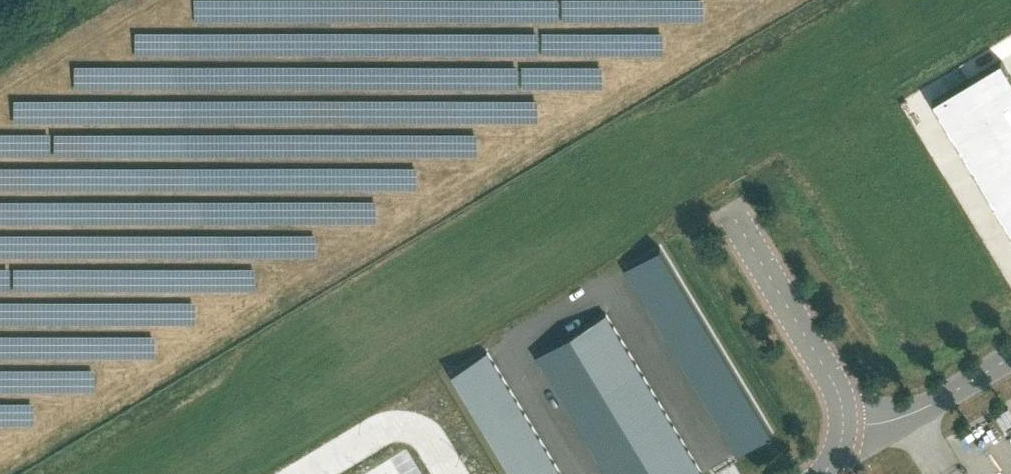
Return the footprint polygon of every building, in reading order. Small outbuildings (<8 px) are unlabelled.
[(1010,100),(1010,74),(1002,58),(967,79),(988,114),(1010,100)] [(953,134),(988,114),(967,79),(932,100),(953,134)] [(1010,123),(1010,100),(988,114),(998,131),(1010,123)] [(953,134),(963,152),(998,131),(988,114),(953,134)] [(998,131),(1008,148),(1010,146),(1010,123),(998,131)] [(1008,148),(998,131),(963,152),(974,169),(1008,148)] [(1010,170),(1010,152),(1008,148),(974,169),(984,186),(1010,170)] [(984,186),(994,203),(1010,193),(1010,170),(984,186)] [(994,203),(1005,220),(1010,216),(1010,193),(994,203)] [(660,246),(625,267),(633,280),(668,259),(660,246)] [(668,259),(633,280),(640,292),(675,271),(668,259)] [(675,271),(640,292),(648,305),(683,284),(675,271)] [(683,284),(648,305),(655,317),(690,296),(683,284)] [(690,296),(655,317),(663,329),(698,308),(690,296)] [(698,308),(663,329),(670,342),(705,321),(698,308)] [(606,313),(571,333),(579,346),(613,325),(606,313)] [(705,321),(670,342),(677,354),(712,333),(705,321)] [(613,325),(579,346),(586,358),(621,338),(613,325)] [(571,333),(536,354),(544,367),(579,346),(571,333)] [(712,333),(677,354),(685,366),(720,345),(712,333)] [(621,338),(586,358),(594,371),(628,350),(621,338)] [(720,345),(685,366),(692,379),(727,358),(720,345)] [(579,346),(544,367),(551,379),(586,358),(579,346)] [(487,350),(452,371),(460,384),(495,363),(487,350)] [(628,350),(594,371),(601,383),(636,362),(628,350)] [(586,358),(551,379),(559,392),(594,371),(586,358)] [(727,358),(692,379),(700,391),(735,370),(727,358)] [(636,362),(601,383),(608,396),(643,375),(636,362)] [(495,363),(460,384),(467,396),(502,375),(495,363)] [(735,370),(700,391),(707,403),(742,382),(735,370)] [(594,371),(559,392),(566,404),(601,383),(594,371)] [(502,375),(467,396),(474,409),(510,388),(502,375)] [(643,375),(608,396),(616,408),(651,387),(643,375)] [(742,382),(707,403),(714,416),(749,395),(742,382)] [(601,383),(566,404),(574,416),(608,396),(601,383)] [(651,387),(616,408),(623,420),(658,399),(651,387)] [(510,388),(474,409),(482,421),(517,400),(510,388)] [(749,395),(714,416),(722,428),(757,407),(749,395)] [(608,396),(574,416),(581,429),(616,408),(608,396)] [(658,399),(623,420),(631,433),(665,412),(658,399)] [(517,400),(482,421),(489,434),(524,412),(517,400)] [(757,407),(722,428),(729,440),(764,419),(757,407)] [(616,408),(581,429),(589,441),(623,420),(616,408)] [(524,412),(489,434),(497,446),(532,425),(524,412)] [(665,412),(631,433),(638,445),(673,424),(665,412)] [(764,419),(729,440),(737,453),(772,432),(764,419)] [(623,420),(589,441),(596,453),(631,433),(623,420)] [(673,424),(638,445),(646,457),(680,436),(673,424)] [(532,425),(497,446),(504,458),(539,437),(532,425)] [(631,433),(596,453),(603,466),(638,445),(631,433)] [(680,436),(646,457),(653,470),(688,449),(680,436)] [(539,437),(504,458),(512,471),(547,449),(539,437)] [(603,466),(608,473),(618,473),(646,457),(638,445),(603,466)] [(512,471),(514,473),(534,473),(554,462),(547,449),(512,471)] [(653,470),(656,473),(673,473),(695,461),(688,449),(653,470)] [(618,473),(646,473),(653,470),(646,457),(618,473)] [(673,473),(702,473),(703,473),(695,461),(673,473)] [(534,473),(561,473),(554,462),(534,473)]
